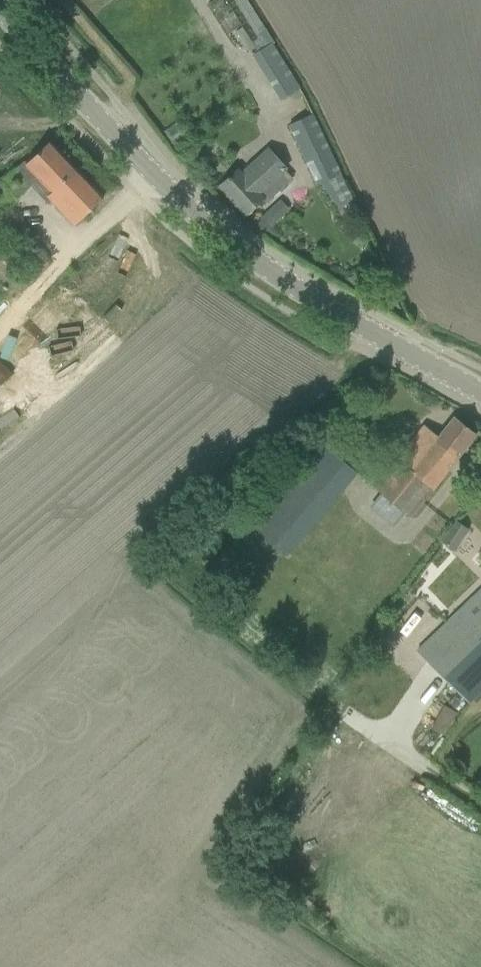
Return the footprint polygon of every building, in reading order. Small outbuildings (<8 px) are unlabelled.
[(300,88),(272,43),(252,56),(279,100),(300,88)] [(353,201),(311,113),(288,126),(316,184),(319,182),(338,209),(353,201)] [(73,226),(102,198),(49,141),(25,164),(23,162),(0,184),(0,204),(4,208),(26,188),(20,182),(31,172),(49,191),(41,198),(47,204),(50,201),(73,226)] [(243,176),(237,170),(220,185),(246,215),(262,200),(265,203),(292,179),(285,171),(287,170),(270,152),(243,176)] [(260,215),(252,226),(265,236),(273,225),(260,215)] [(423,425),(369,489),(405,520),(476,435),(454,417),(437,437),(423,425)] [(314,438),(245,519),(286,555),(356,474),(314,438)] [(458,539),(465,529),(456,521),(440,542),(452,550),(460,540),(458,539)] [(471,703),(480,693),(480,582),(457,559),(420,597),(446,621),(418,651),(471,703)]
